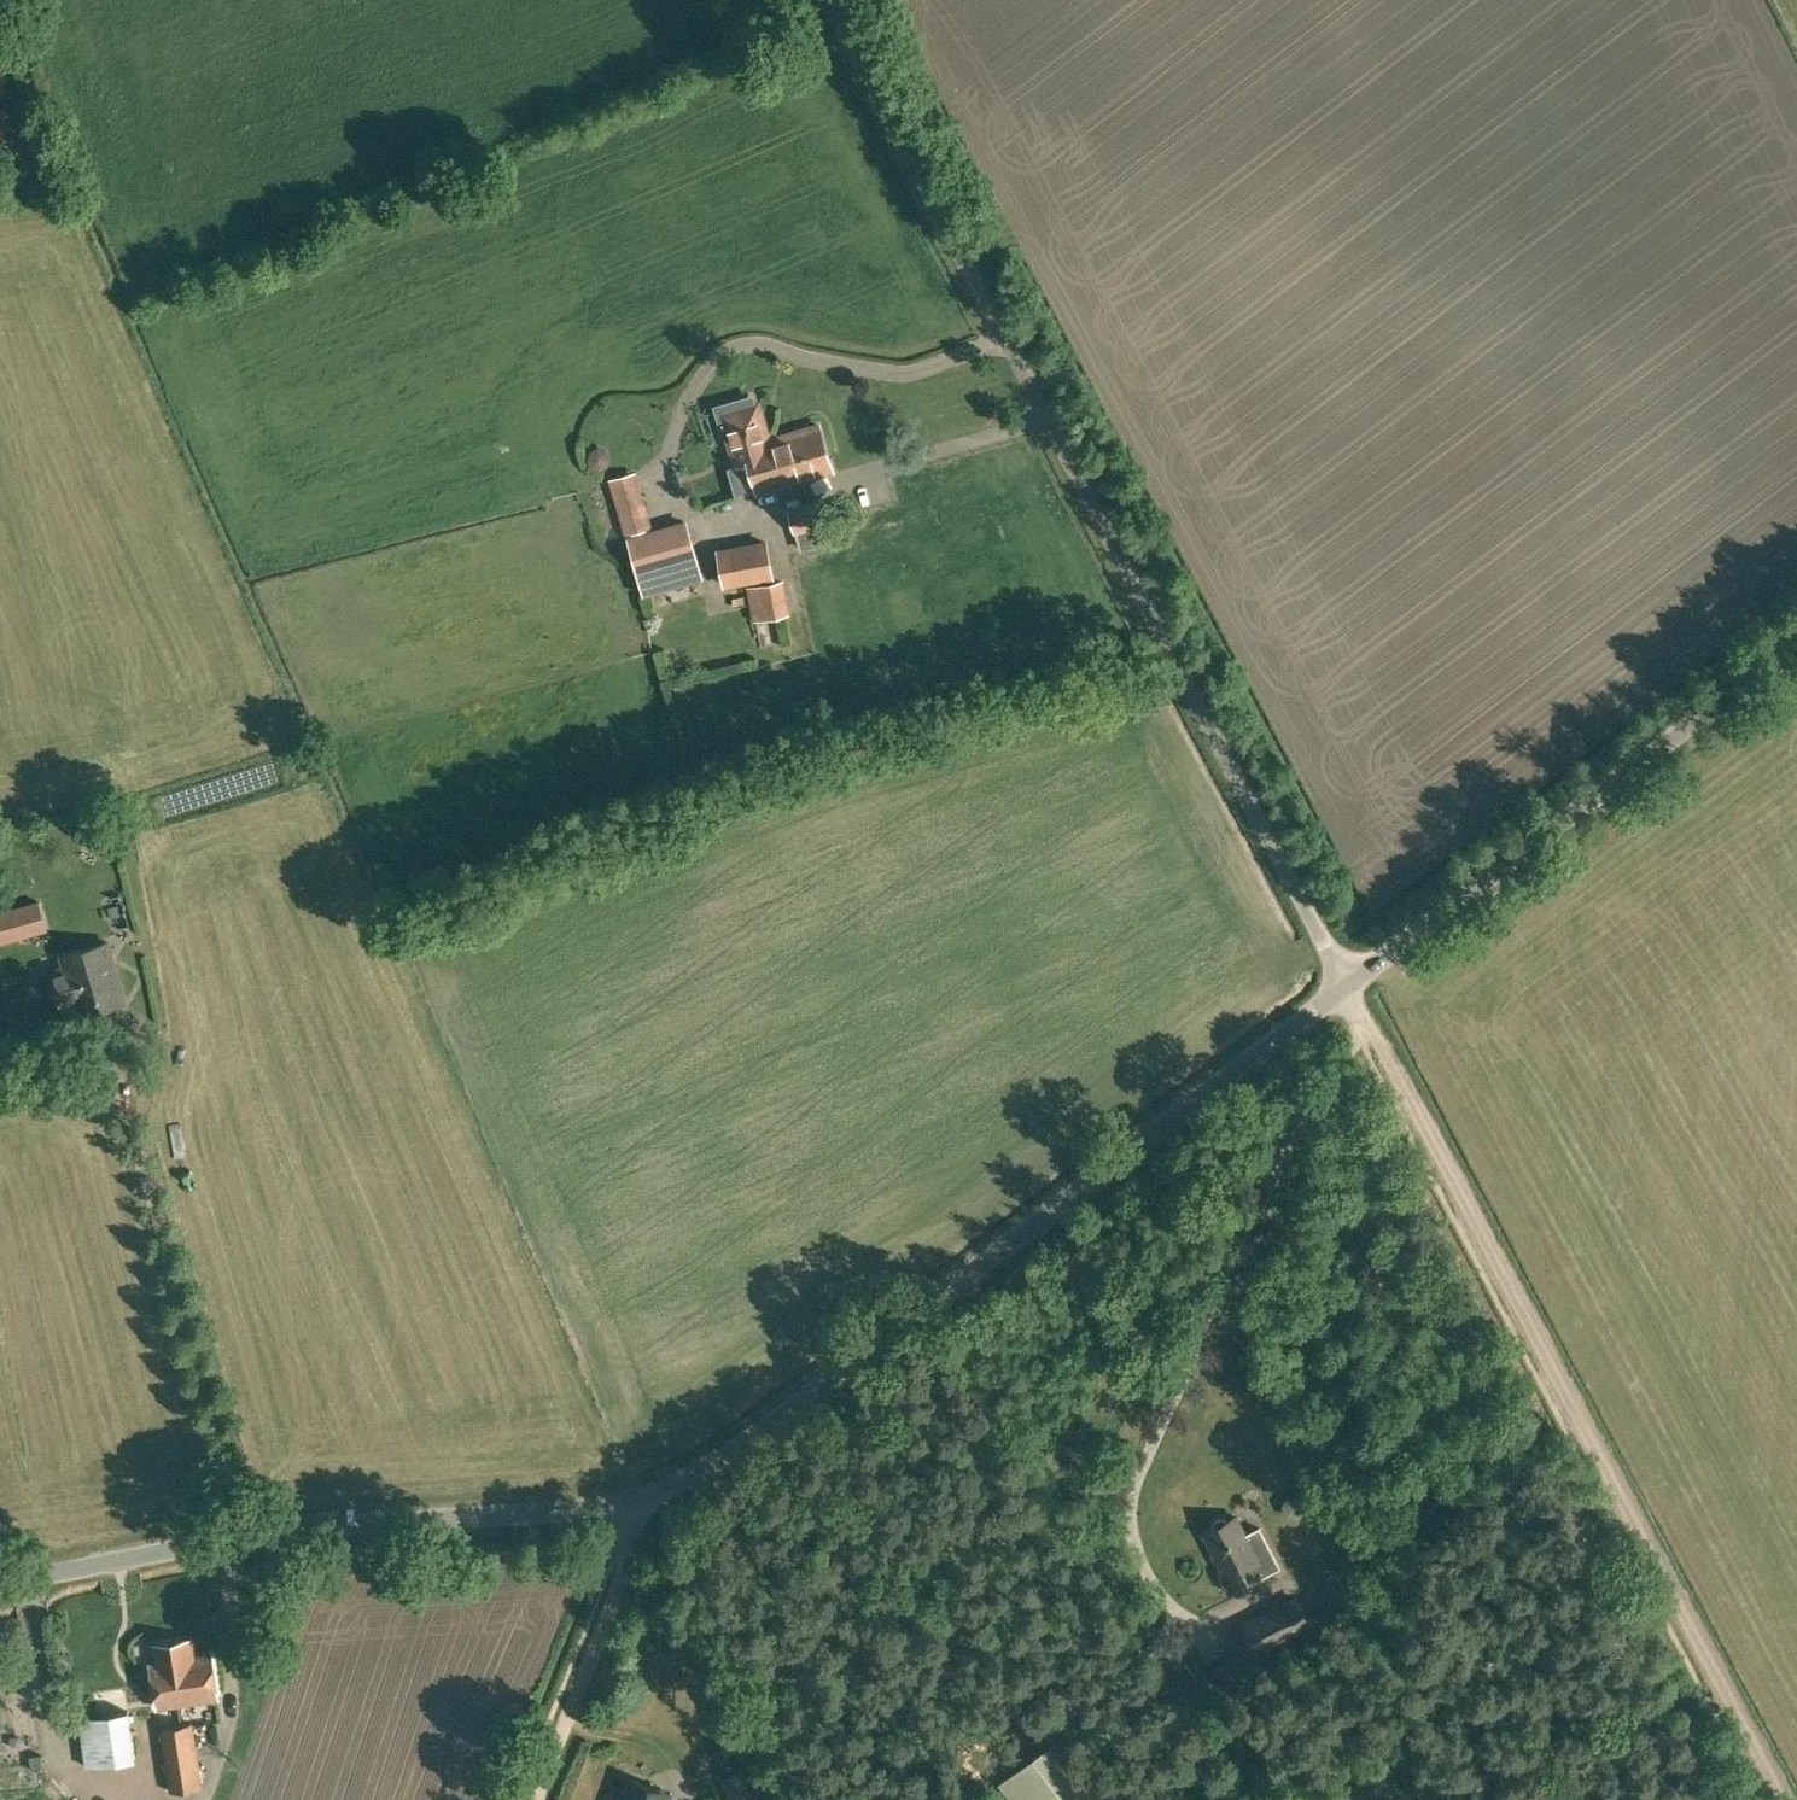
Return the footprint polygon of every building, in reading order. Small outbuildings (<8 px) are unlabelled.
[(48,147),(41,129),(25,136),(31,153),(48,147)] [(741,398),(714,406),(723,437),(727,435),(735,463),(747,460),(757,492),(832,470),(819,425),(769,439),(758,402),(743,407),(741,398)] [(651,527),(635,472),(610,479),(626,534),(651,527)] [(794,534),(822,526),(816,504),(787,513),(794,534)] [(695,556),(686,522),(627,539),(637,572),(695,556)] [(722,593),(750,589),(755,619),(788,613),(783,580),(753,586),(751,574),(769,571),(764,543),(716,551),(720,579),(721,579),(722,593)] [(22,936),(18,922),(42,915),(37,900),(0,911),(0,943),(22,936)] [(125,1000),(108,941),(62,954),(65,966),(51,970),(61,1006),(75,1002),(79,1014),(125,1000)] [(1315,1070),(1330,1061),(1323,1050),(1308,1060),(1315,1070)] [(1247,1567),(1253,1580),(1280,1567),(1259,1527),(1244,1534),(1234,1516),(1226,1520),(1222,1518),(1218,1517),(1214,1519),(1212,1523),(1212,1528),(1203,1532),(1227,1577),(1247,1567)] [(1260,1615),(1240,1625),(1254,1652),(1273,1642),(1308,1625),(1295,1598),(1260,1615)] [(174,1661),(193,1658),(190,1638),(155,1644),(157,1663),(150,1664),(157,1707),(181,1704),(174,1661)] [(211,1655),(193,1658),(174,1661),(181,1704),(218,1698),(211,1655)] [(83,1765),(135,1758),(128,1710),(77,1718),(83,1765)] [(170,1791),(203,1786),(193,1722),(159,1728),(170,1791)] [(999,1781),(1013,1799),(1117,1799),(1064,1731),(999,1781)] [(630,1771),(619,1799),(667,1799),(672,1787),(630,1771)]
